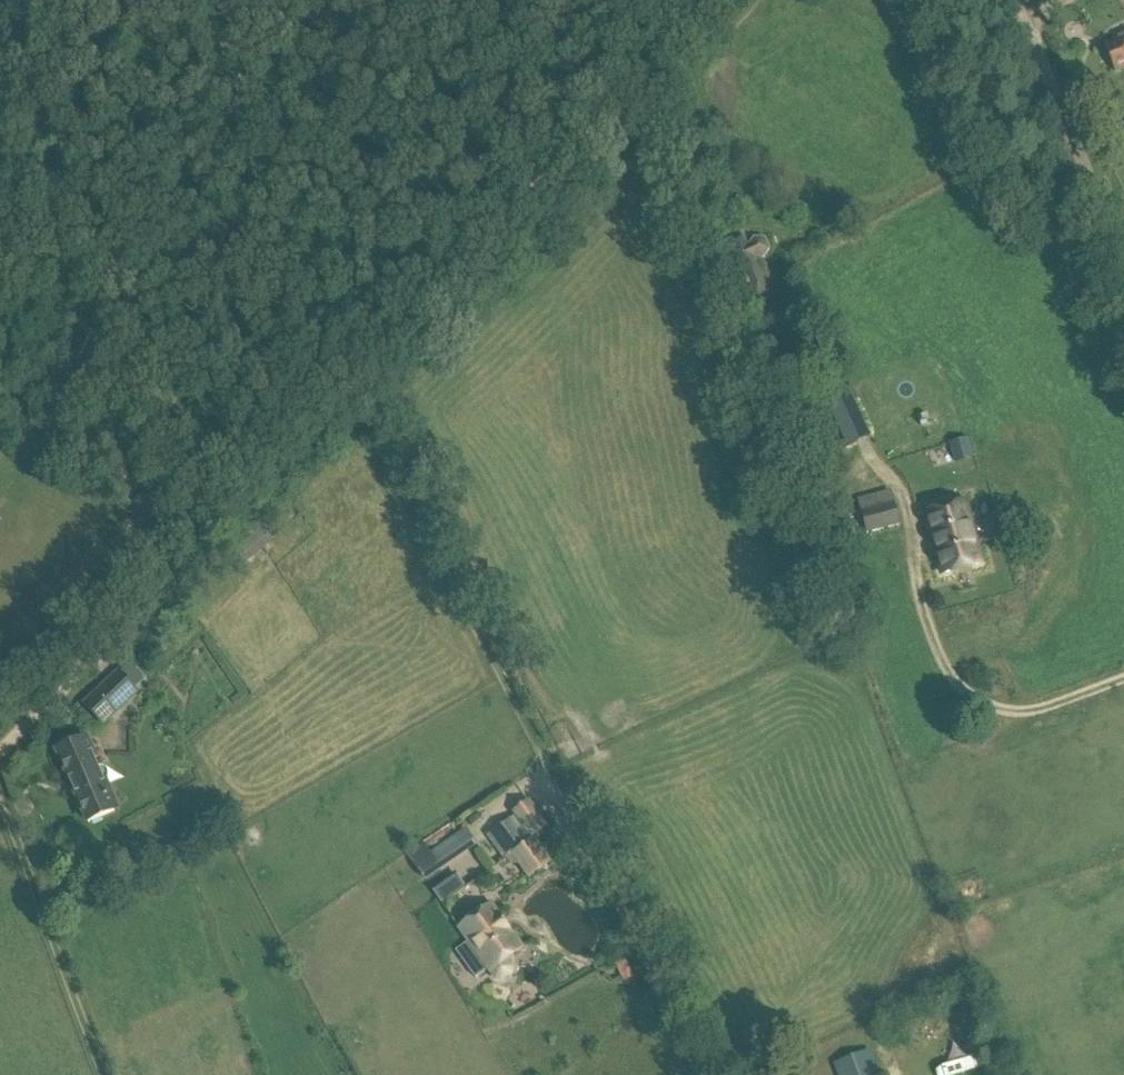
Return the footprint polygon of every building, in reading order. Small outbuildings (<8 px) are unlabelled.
[(1122,37),(1122,39),(1105,47),(1116,72),(1123,68),(1123,36),(1122,37)] [(755,238),(748,247),(743,236),(730,242),(757,300),(770,293),(754,257),(764,258),(771,249),(766,239),(755,238)] [(852,396),(829,406),(848,447),(870,437),(852,396)] [(968,439),(950,444),(956,462),(974,457),(968,439)] [(883,505),(861,511),(867,533),(876,531),(900,525),(891,493),(890,493),(880,496),(882,501),(883,505)] [(943,574),(981,564),(965,503),(927,513),(926,514),(943,574)] [(270,541),(256,524),(228,547),(242,564),(270,541)] [(119,674),(85,705),(101,721),(134,690),(119,674)] [(84,739),(57,751),(87,822),(113,811),(96,774),(99,773),(84,739)] [(531,803),(516,813),(534,839),(548,829),(531,803)] [(517,815),(488,835),(490,838),(506,861),(514,855),(530,878),(551,864),(535,840),(534,839),(517,815)] [(424,842),(407,855),(426,882),(445,869),(478,846),(466,829),(434,852),(432,853),(424,842)] [(489,973),(490,973),(495,980),(501,981),(511,974),(512,968),(507,961),(522,950),(491,905),(458,928),(468,942),(455,951),(474,979),(487,970),(489,973)] [(835,1066),(839,1074),(877,1074),(868,1053),(835,1066)]
